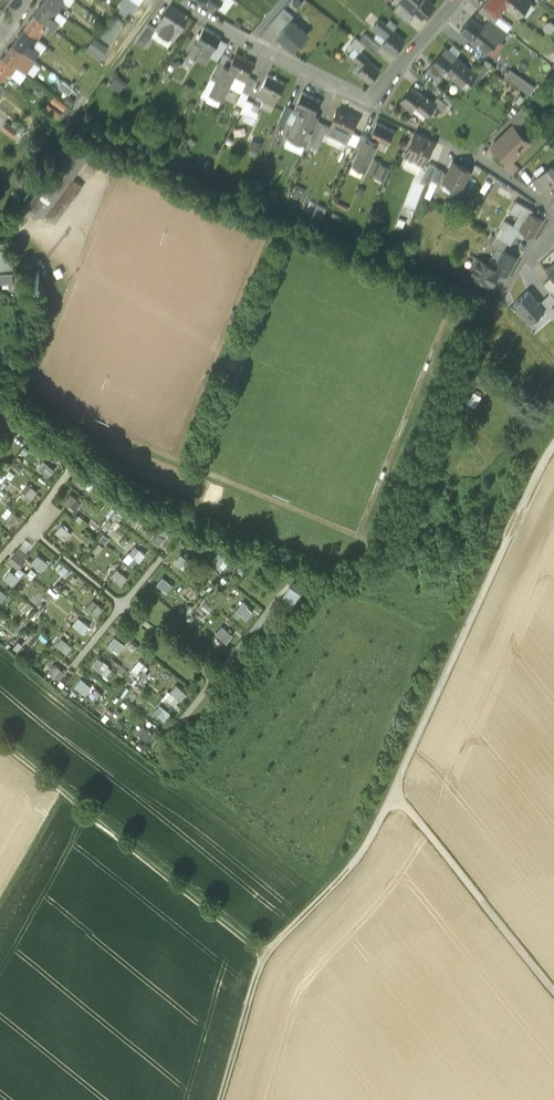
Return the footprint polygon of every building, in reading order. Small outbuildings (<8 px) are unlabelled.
[(44,2),(58,12),(64,4),(60,1),(61,0),(45,0),(44,2)] [(129,0),(125,0),(122,3),(134,12),(138,6),(129,0)] [(207,0),(218,8),(223,1),(221,0),(207,0)] [(409,8),(421,19),(433,5),(427,0),(416,0),(409,8)] [(492,0),(488,0),(486,3),(482,7),(494,15),(501,9),(492,0)] [(501,9),(504,5),(508,0),(492,0),(501,9)] [(527,0),(508,0),(504,5),(517,17),(521,12),(529,3),(530,2),(527,0)] [(58,12),(44,2),(34,16),(44,23),(48,18),(52,21),(53,20),(59,12),(58,12)] [(534,7),(529,3),(521,12),(526,17),(534,7)] [(413,16),(403,7),(402,7),(400,5),(396,9),(395,9),(394,11),(407,23),(410,19),(413,16)] [(187,18),(170,6),(161,20),(178,31),(187,18)] [(245,11),(240,8),(237,13),(242,17),(245,11)] [(271,24),(280,32),(290,21),(293,18),(283,9),(271,24)] [(71,14),(67,11),(63,16),(67,19),(71,14)] [(44,23),(34,16),(23,30),(37,40),(38,40),(44,32),(40,29),(44,23)] [(100,22),(94,17),(88,24),(95,29),(100,22)] [(125,25),(114,17),(111,22),(121,30),(125,25)] [(52,21),(48,18),(44,23),(54,30),(58,24),(53,20),(52,21)] [(482,27),(472,18),(460,32),(472,42),(473,40),(486,51),(497,39),(498,39),(483,26),(482,27)] [(507,33),(489,19),(485,23),(483,26),(498,39),(497,39),(500,42),(507,33)] [(178,31),(161,20),(156,29),(155,30),(172,41),(178,31)] [(380,20),(373,28),(386,38),(393,30),(393,31),(397,26),(390,20),(386,25),(380,20)] [(294,51),(307,36),(290,21),(280,32),(277,36),(294,51)] [(121,30),(111,22),(107,27),(117,35),(121,30)] [(147,24),(134,43),(144,49),(155,30),(156,29),(151,26),(147,24)] [(117,35),(107,27),(103,32),(114,39),(117,35)] [(221,38),(204,28),(196,42),(203,46),(206,48),(213,52),(221,38)] [(37,40),(23,30),(13,44),(23,51),(27,46),(31,49),(32,48),(35,51),(41,43),(37,41),(37,40)] [(386,38),(381,44),(394,54),(405,41),(393,31),(393,30),(386,38)] [(114,39),(103,32),(100,37),(110,45),(114,39)] [(380,47),(365,34),(359,41),(365,46),(375,53),(378,49),(380,47)] [(213,52),(209,58),(218,63),(231,44),(221,38),(213,52)] [(359,41),(356,39),(351,45),(359,52),(360,52),(363,49),(365,46),(359,41)] [(107,49),(94,40),(89,47),(102,56),(107,49)] [(203,46),(196,42),(183,64),(190,68),(203,46)] [(23,51),(13,44),(2,58),(17,68),(23,60),(19,57),(23,51)] [(31,49),(27,46),(23,51),(31,57),(35,51),(32,48),(31,49)] [(209,58),(213,52),(206,48),(199,59),(206,63),(209,58)] [(446,49),(431,65),(442,75),(446,70),(466,88),(475,78),(476,76),(474,74),(446,49)] [(360,52),(359,52),(353,60),(359,64),(354,70),(353,70),(369,83),(380,70),(368,61),(369,60),(360,52)] [(253,63),(236,54),(233,60),(230,59),(227,64),(225,64),(224,66),(221,72),(216,82),(210,94),(221,100),(231,79),(243,84),(253,63)] [(2,58),(0,61),(0,78),(2,80),(7,74),(11,76),(17,68),(2,58)] [(218,63),(210,79),(216,82),(221,72),(224,66),(221,65),(218,63)] [(442,75),(431,65),(428,68),(421,76),(436,85),(442,78),(442,75)] [(482,65),(478,71),(476,70),(474,74),(476,76),(475,78),(479,81),(488,70),(482,65)] [(26,75),(17,68),(11,76),(16,81),(20,84),(26,75)] [(509,69),(504,78),(532,93),(537,84),(509,69)] [(285,84),(267,75),(260,90),(278,98),(285,84)] [(107,77),(103,83),(115,93),(120,87),(107,77)] [(249,78),(242,92),(249,95),(256,81),(252,79),(249,78)] [(20,84),(16,81),(12,86),(16,90),(20,84)] [(419,92),(418,93),(411,87),(400,101),(411,110),(416,105),(427,114),(435,105),(433,103),(419,92)] [(278,98),(260,90),(255,100),(272,109),(278,98)] [(321,101),(302,92),(293,113),(298,115),(288,137),(306,145),(309,137),(317,121),(312,119),(321,101)] [(66,106),(54,97),(51,101),(63,111),(66,106)] [(435,100),(433,103),(435,105),(443,111),(448,105),(437,97),(435,100)] [(250,102),(246,100),(241,113),(252,118),(257,105),(250,102)] [(60,115),(47,105),(44,110),(56,119),(60,115)] [(288,108),(286,106),(278,124),(285,127),(292,110),(288,108)] [(528,115),(521,107),(510,118),(512,120),(518,125),(528,115)] [(356,118),(339,110),(332,124),(350,133),(356,118)] [(319,122),(317,121),(309,137),(315,140),(322,123),(319,122)] [(17,131),(5,122),(1,128),(12,137),(17,131)] [(394,131),(377,122),(370,137),(377,141),(388,145),(394,131)] [(325,125),(322,123),(315,140),(321,142),(328,126),(325,125)] [(350,133),(332,124),(328,132),(346,141),(350,133)] [(512,125),(492,146),(509,162),(523,148),(516,142),(523,136),(512,125)] [(434,142),(415,133),(408,147),(427,156),(434,142)] [(362,134),(354,151),(359,153),(360,153),(368,136),(365,135),(362,134)] [(368,136),(360,153),(370,158),(375,146),(377,141),(370,137),(368,136)] [(377,141),(375,146),(385,150),(388,145),(377,141)] [(427,156),(408,147),(404,156),(423,165),(427,156)] [(360,153),(359,153),(354,165),(364,170),(370,158),(360,153)] [(423,165),(404,156),(400,165),(418,174),(423,165)] [(381,163),(374,159),(368,171),(376,175),(381,163)] [(471,171),(454,162),(443,182),(460,191),(471,171)] [(391,167),(381,163),(376,175),(386,179),(391,167)] [(429,163),(421,181),(428,185),(430,180),(436,166),(432,165),(429,163)] [(441,168),(436,166),(430,180),(437,183),(444,170),(441,168)] [(526,185),(533,180),(523,166),(513,176),(526,185)] [(533,180),(547,198),(553,193),(553,169),(551,166),(533,180)] [(533,211),(515,201),(510,211),(520,216),(525,219),(519,229),(519,230),(525,233),(533,237),(542,220),(532,214),(533,211)] [(317,203),(311,216),(321,221),(327,207),(317,203)] [(520,216),(514,227),(519,229),(525,219),(520,216)] [(514,227),(505,222),(496,237),(498,238),(508,243),(510,245),(512,241),(516,235),(522,239),(525,233),(519,230),(519,229),(514,227)] [(508,243),(498,238),(495,243),(505,249),(508,243)] [(0,242),(0,283),(2,283),(13,283),(21,282),(8,254),(5,255),(4,242),(0,242)] [(497,249),(488,265),(494,268),(502,252),(497,249)] [(517,260),(503,252),(502,252),(494,268),(493,269),(501,273),(508,276),(517,260)] [(493,269),(477,260),(470,273),(493,286),(501,273),(493,269)] [(479,283),(463,274),(458,282),(476,290),(478,286),(479,283)] [(549,278),(546,281),(543,284),(551,292),(553,296),(553,283),(549,278)] [(21,282),(13,283),(19,300),(27,295),(21,282)] [(531,320),(544,309),(538,303),(528,291),(515,302),(531,320)] [(538,303),(544,309),(552,318),(553,316),(553,296),(551,292),(538,303)] [(27,295),(19,300),(28,307),(32,305),(27,295)] [(506,350),(499,356),(505,363),(512,357),(506,350)] [(233,370),(237,353),(231,352),(227,368),(233,370)] [(474,392),(468,403),(476,407),(482,396),(474,392)] [(43,460),(37,468),(48,476),(54,468),(43,460)] [(84,474),(78,481),(88,488),(94,481),(84,474)] [(26,483),(20,491),(31,499),(37,491),(26,483)] [(69,494),(63,501),(73,508),(78,500),(69,494)] [(7,507),(1,515),(11,523),(17,515),(7,507)] [(65,539),(71,532),(61,523),(55,530),(65,539)] [(160,527),(149,539),(157,546),(167,533),(160,527)] [(19,545),(8,559),(17,566),(25,557),(25,556),(28,552),(19,545)] [(135,545),(128,553),(137,560),(144,552),(135,545)] [(218,550),(211,559),(223,568),(230,559),(218,550)] [(46,560),(37,553),(31,561),(40,568),(46,560)] [(179,554),(173,562),(184,570),(190,562),(179,554)] [(115,568),(109,576),(119,584),(126,576),(115,568)] [(9,569),(2,577),(12,585),(19,577),(9,569)] [(161,575),(154,583),(166,593),(172,584),(161,575)] [(300,594),(290,586),(282,597),(293,604),(300,594)] [(92,599),(86,606),(95,614),(101,606),(92,599)] [(240,602),(234,610),(244,618),(251,609),(240,602)] [(77,615),(70,623),(82,632),(88,624),(77,615)] [(221,627),(216,635),(225,642),(231,634),(221,627)] [(113,636),(107,644),(118,652),(124,644),(113,636)] [(61,638),(54,646),(65,654),(71,646),(61,638)] [(97,655),(90,664),(101,673),(108,664),(97,655)] [(52,662),(46,670),(55,677),(61,669),(52,662)] [(79,677),(72,685),(83,694),(89,686),(79,677)] [(175,685),(168,693),(180,702),(186,694),(175,685)] [(158,706),(152,714),(163,721),(169,714),(158,706)] [(142,726),(135,735),(145,743),(152,735),(142,726)]
